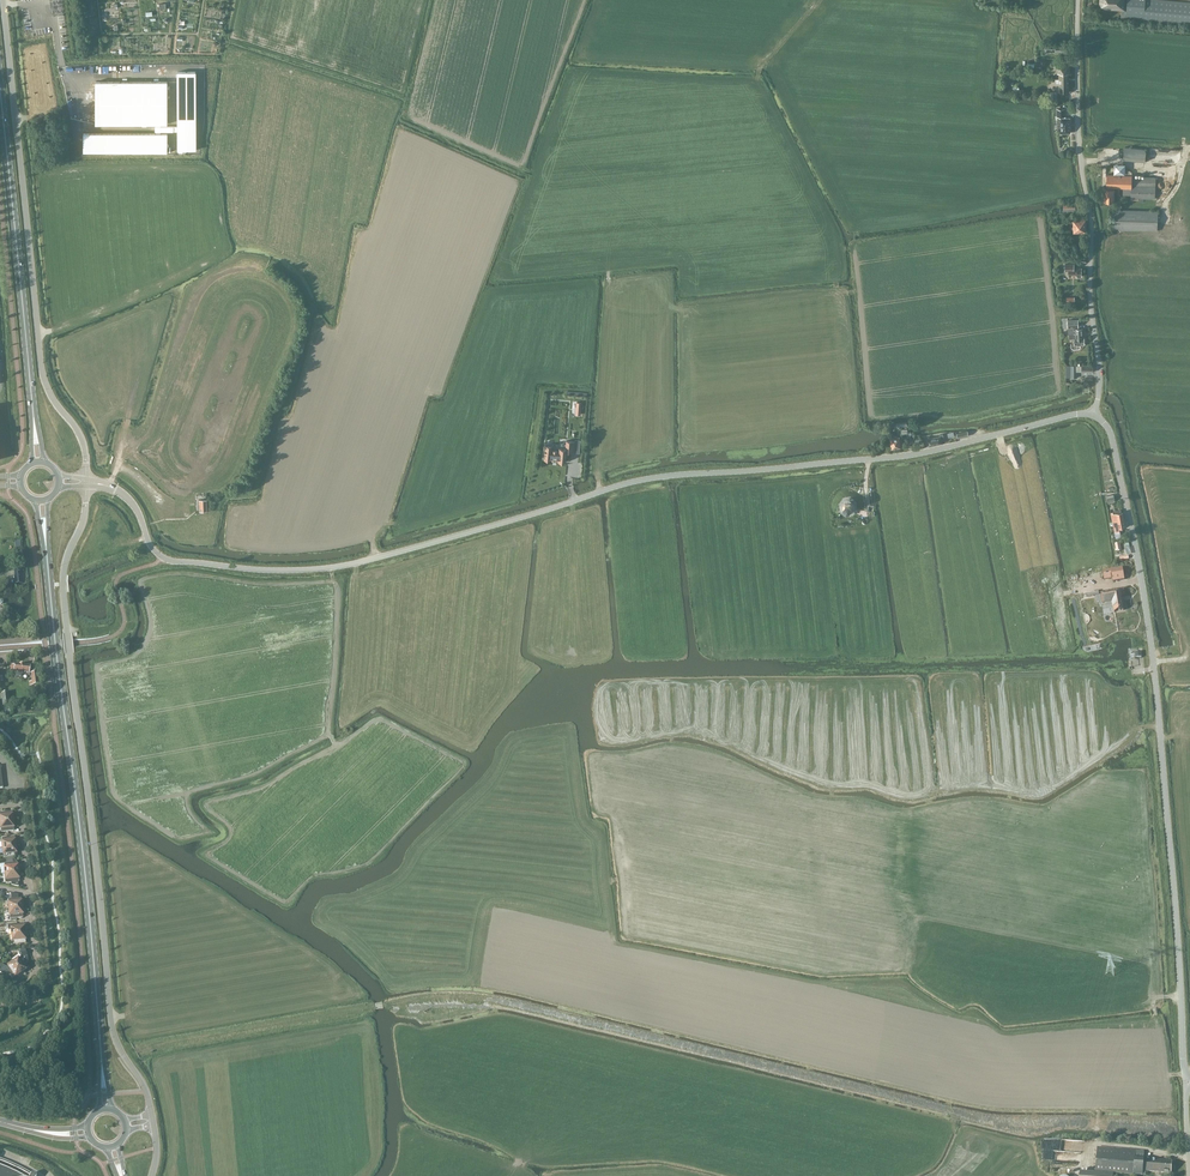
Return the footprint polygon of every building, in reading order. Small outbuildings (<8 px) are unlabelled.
[(1100,9),(1121,10),(1121,18),(1189,24),(1189,2),(1162,0),(1101,0),(1100,9)] [(193,22),(181,22),(182,30),(193,30),(193,22)] [(1058,73),(1060,73),(1069,73),(1071,73),(1071,65),(1067,65),(1067,64),(1058,64),(1058,73)] [(95,81),(95,124),(156,124),(156,126),(155,126),(155,131),(156,131),(156,133),(83,133),(83,151),(83,152),(167,152),(167,151),(167,133),(160,133),(160,131),(177,131),(177,149),(177,150),(178,150),(196,150),(196,149),(195,72),(195,71),(177,71),(177,72),(177,126),(173,126),(160,126),(160,123),(167,124),(167,123),(167,81),(95,81)] [(1069,92),(1069,73),(1060,73),(1060,79),(1056,79),(1056,83),(1060,83),(1060,92),(1069,92)] [(1057,124),(1061,124),(1061,133),(1065,133),(1067,133),(1071,133),(1070,118),(1065,118),(1065,108),(1056,108),(1057,117),(1057,124)] [(1146,151),(1144,149),(1124,147),(1123,159),(1145,162),(1146,151)] [(1132,188),(1132,177),(1132,174),(1107,174),(1106,187),(1110,187),(1115,188),(1123,188),(1132,188)] [(1156,177),(1132,177),(1132,188),(1123,188),(1123,195),(1131,195),(1131,198),(1155,199),(1156,177)] [(1115,202),(1115,188),(1110,187),(1110,189),(1103,189),(1103,194),(1105,194),(1105,201),(1115,202)] [(1064,211),(1076,209),(1075,202),(1063,203),(1064,211)] [(1157,231),(1158,211),(1114,210),(1113,230),(1157,231)] [(1071,230),(1073,230),(1073,233),(1086,232),(1085,220),(1073,221),(1073,227),(1071,227),(1071,230)] [(1082,277),(1082,268),(1074,268),(1074,264),(1065,264),(1065,271),(1068,271),(1068,278),(1077,278),(1077,276),(1082,277)] [(1069,300),(1069,298),(1072,298),(1077,298),(1077,288),(1063,288),(1063,300),(1069,300)] [(1078,320),(1067,320),(1067,327),(1067,334),(1075,334),(1076,338),(1074,338),(1075,345),(1084,345),(1084,337),(1083,337),(1082,329),(1078,329),(1078,327),(1079,327),(1078,320)] [(1066,378),(1077,378),(1077,366),(1066,366),(1066,378)] [(893,437),(890,437),(891,448),(901,447),(901,443),(903,443),(903,440),(900,440),(900,436),(896,437),(896,435),(893,436),(893,437)] [(941,435),(927,439),(928,446),(942,443),(941,439),(944,439),(943,436),(941,437),(941,435)] [(566,462),(566,452),(574,453),(575,441),(566,440),(565,448),(558,448),(558,450),(552,450),(552,445),(544,445),(543,459),(557,460),(557,461),(566,462)] [(860,509),(859,501),(856,501),(850,497),(843,498),(838,503),(835,504),(836,513),(844,519),(854,517),(860,509)] [(1111,513),(1113,522),(1125,520),(1123,512),(1121,512),(1121,509),(1114,511),(1114,513),(1113,514),(1113,512),(1111,513)] [(1126,527),(1125,520),(1113,522),(1115,532),(1116,532),(1117,537),(1122,536),(1121,531),(1121,528),(1126,527)] [(1114,569),(1102,571),(1104,580),(1112,578),(1112,581),(1124,579),(1122,568),(1114,569)] [(1121,597),(1120,590),(1103,593),(1104,593),(1105,602),(1112,601),(1114,612),(1114,610),(1118,610),(1120,610),(1120,609),(1123,609),(1123,610),(1122,601),(1121,601),(1120,597),(1121,597)] [(29,674),(31,674),(32,686),(38,685),(36,672),(35,672),(35,669),(29,669),(30,666),(14,663),(13,671),(14,670),(23,671),(22,674),(28,675),(29,674)] [(14,821),(14,817),(12,817),(12,815),(12,811),(0,813),(0,822),(14,821)] [(0,822),(0,828),(0,829),(1,832),(14,831),(13,827),(13,825),(15,825),(14,821),(0,822)] [(1,842),(2,848),(17,846),(16,842),(14,842),(14,841),(15,841),(14,837),(1,838),(2,842),(1,842)] [(17,851),(17,846),(2,848),(3,854),(3,858),(5,858),(5,860),(13,860),(12,857),(16,856),(16,852),(15,852),(15,851),(17,851)] [(4,867),(5,874),(20,872),(19,868),(17,868),(17,866),(17,862),(13,863),(13,860),(5,860),(1,861),(4,864),(4,867)] [(20,876),(20,872),(5,874),(3,874),(4,883),(6,882),(6,883),(12,883),(12,885),(18,887),(18,882),(19,882),(19,878),(18,878),(18,876),(20,876)] [(9,909),(23,908),(23,903),(21,904),(21,902),(21,898),(8,899),(8,903),(9,909)] [(24,912),(23,908),(9,909),(9,915),(10,919),(23,918),(22,914),(22,912),(24,912)] [(11,929),(11,935),(26,933),(26,929),(24,929),(23,928),(24,927),(24,923),(7,925),(8,929),(11,929)] [(26,933),(11,935),(12,941),(12,944),(26,943),(25,939),(24,938),(26,937),(26,933)] [(18,958),(13,962),(21,974),(25,972),(23,970),(25,969),(25,970),(28,967),(26,963),(27,962),(28,962),(27,952),(20,953),(18,954),(20,957),(18,959),(18,958)] [(13,962),(8,966),(6,967),(1,964),(0,967),(0,972),(3,974),(3,973),(8,973),(12,979),(16,976),(15,976),(17,975),(18,977),(21,974),(13,962)] [(1095,1172),(1113,1174),(1113,1173),(1133,1175),(1146,1175),(1146,1172),(1171,1174),(1172,1161),(1144,1158),(1144,1151),(1097,1147),(1095,1172)] [(36,1175),(35,1175),(33,1173),(32,1173),(31,1173),(31,1174),(29,1175),(25,1172),(25,1171),(20,1169),(19,1170),(14,1167),(15,1166),(9,1164),(9,1165),(4,1162),(4,1161),(0,1160),(0,1175),(36,1175)]
